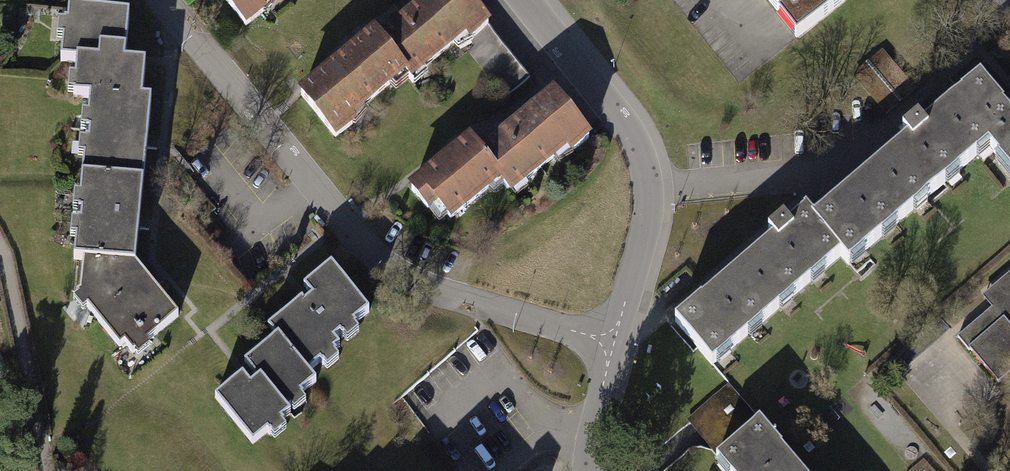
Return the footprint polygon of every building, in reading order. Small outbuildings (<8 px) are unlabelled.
[(238,26),(270,0),(217,0),(238,26)] [(294,87),(299,93),(335,139),(370,112),(365,106),(402,76),(409,85),(490,20),(474,0),(418,0),(404,11),(380,31),(374,24),(332,57),(294,87)] [(798,42),(848,0),(763,0),(798,42)] [(61,51),(74,52),(70,91),(87,93),(72,255),(80,255),(76,297),(126,359),(180,316),(134,259),(149,98),(133,97),(136,62),(118,60),(123,9),(66,4),(61,51)] [(809,224),(839,258),(846,266),(979,153),(1009,188),(1009,112),(1009,113),(980,79),(913,135),(809,224)] [(453,148),(400,189),(437,236),(499,188),(507,198),(586,138),(552,94),(514,123),(477,152),(466,138),(453,148)] [(801,214),(670,325),(707,369),(839,258),(809,224),(801,214)] [(370,317),(329,264),(303,285),(310,294),(305,298),(264,329),(274,342),(244,365),(252,375),(249,378),(218,401),(255,449),(292,421),(285,411),(316,388),(309,379),(342,354),(334,344),(370,317)] [(1001,281),(1009,292),(1009,273),(1001,281)] [(958,337),(969,350),(970,348),(999,382),(1009,372),(1009,293),(1002,300),(1007,306),(1000,312),(994,306),(958,337)] [(760,424),(715,463),(722,470),(800,470),(760,424)]
